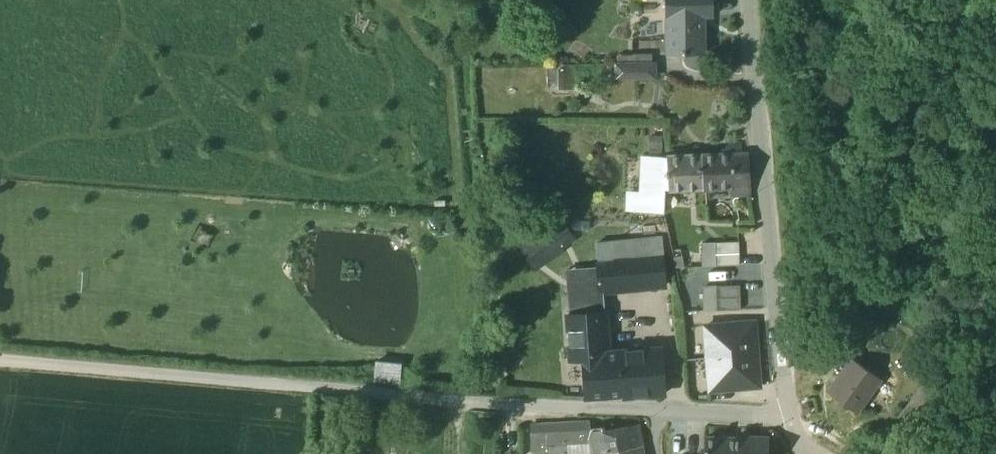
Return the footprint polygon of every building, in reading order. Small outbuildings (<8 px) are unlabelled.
[(703,52),(703,27),(696,27),(696,15),(713,15),(713,0),(667,0),(667,10),(668,10),(669,53),(703,52)] [(618,64),(652,64),(652,53),(633,54),(633,55),(618,56),(618,64)] [(618,64),(618,78),(654,78),(654,64),(652,64),(618,64)] [(575,90),(575,65),(562,65),(558,69),(558,90),(575,90)] [(662,149),(661,135),(649,135),(649,150),(662,149)] [(668,155),(668,157),(668,172),(677,171),(677,191),(718,188),(716,153),(668,155)] [(747,153),(716,153),(718,188),(732,187),(732,195),(750,194),(747,153)] [(669,190),(668,172),(668,157),(643,158),(641,191),(639,209),(667,211),(669,190)] [(677,171),(668,172),(669,190),(677,191),(677,171)] [(639,209),(641,191),(626,190),(625,209),(639,209)] [(550,228),(563,248),(575,239),(563,220),(550,228)] [(550,228),(549,227),(519,246),(535,270),(565,251),(563,248),(550,228)] [(600,262),(643,257),(661,256),(659,236),(598,241),(600,262)] [(715,242),(715,243),(715,265),(715,266),(739,265),(738,242),(715,242)] [(703,266),(715,265),(715,243),(702,243),(703,266)] [(664,283),(661,256),(643,257),(646,284),(664,283)] [(643,257),(600,262),(603,290),(646,285),(646,284),(643,257)] [(605,314),(603,290),(600,262),(564,265),(569,316),(605,314)] [(705,310),(717,310),(716,286),(704,287),(705,310)] [(740,286),(716,286),(717,310),(741,309),(740,286)] [(608,352),(605,314),(569,316),(572,357),(585,356),(588,398),(624,395),(620,351),(608,352)] [(754,322),(706,326),(710,390),(759,386),(754,322)] [(624,395),(625,396),(664,393),(660,349),(620,351),(624,395)] [(375,360),(374,383),(399,386),(401,362),(375,360)] [(879,378),(853,360),(830,392),(856,410),(879,378)] [(802,405),(804,412),(810,411),(812,408),(811,406),(809,404),(802,405)] [(590,422),(546,425),(547,441),(568,440),(590,439),(589,430),(590,429),(590,422)] [(547,441),(546,425),(531,425),(532,453),(547,453),(547,441)] [(642,446),(639,425),(605,432),(604,428),(590,429),(589,430),(590,439),(593,453),(597,453),(642,446)] [(745,439),(744,439),(705,438),(705,453),(744,453),(745,439)] [(744,439),(745,439),(744,453),(765,453),(765,445),(765,439),(744,438),(744,439)] [(593,453),(590,439),(568,440),(568,453),(586,453),(593,453)] [(765,445),(765,453),(773,453),(773,445),(765,445)]
